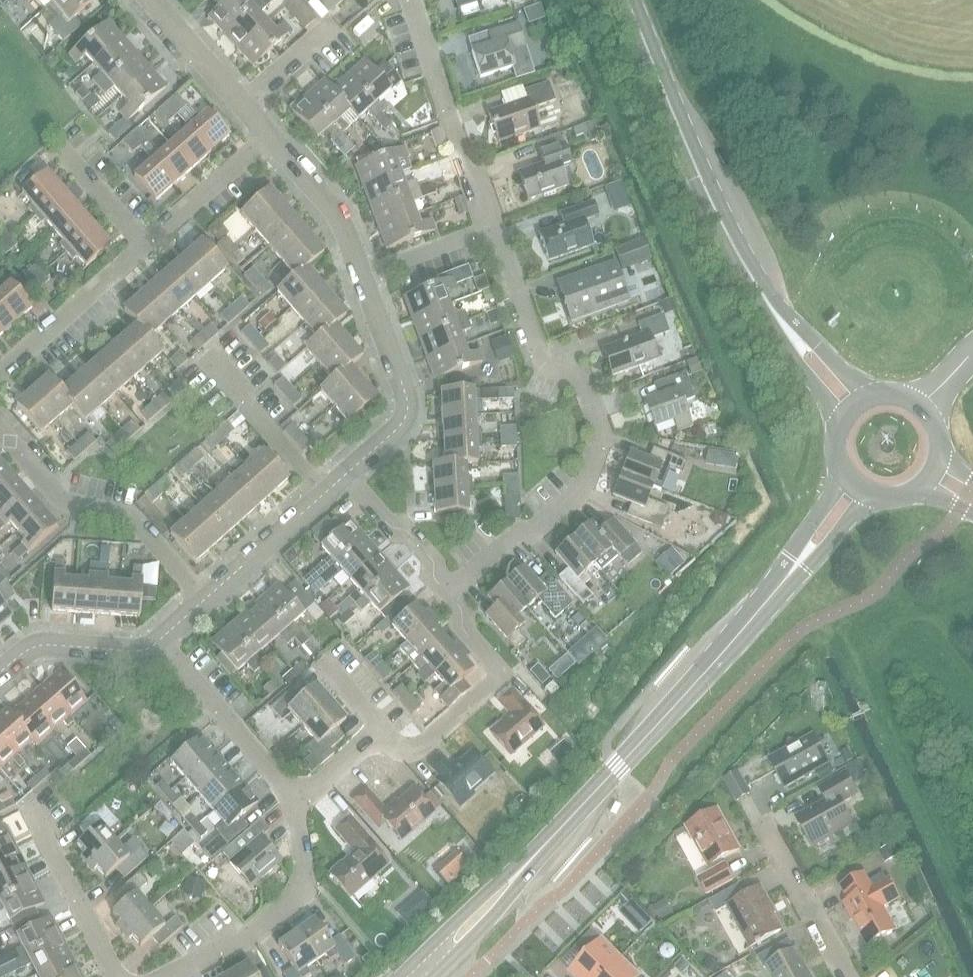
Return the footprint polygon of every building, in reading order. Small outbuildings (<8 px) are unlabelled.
[(43,8),(51,1),(52,0),(36,0),(43,8)] [(43,8),(54,20),(48,25),(62,42),(80,26),(73,18),(91,2),(89,0),(52,0),(51,2),(43,8)] [(222,33),(259,0),(245,0),(227,0),(208,17),(222,33)] [(237,49),(265,23),(258,14),(274,0),(259,0),(222,33),(237,49)] [(303,29),(313,20),(314,19),(298,0),(296,0),(295,0),(285,9),(303,29)] [(327,14),(343,0),(315,0),(327,14)] [(460,16),(480,10),(478,1),(480,0),(455,0),(460,16)] [(539,2),(523,7),(528,21),(544,16),(539,2)] [(85,55),(92,63),(122,37),(107,21),(69,55),(75,63),(85,55)] [(265,23),(237,49),(252,66),(290,31),(283,24),(274,32),(265,23)] [(491,44),(471,51),(480,77),(513,67),(529,62),(524,47),(516,23),(488,33),(491,44)] [(91,81),(97,87),(136,54),(122,37),(92,63),(101,73),(91,81)] [(50,53),(43,58),(49,65),(55,59),(50,53)] [(113,87),(121,96),(150,71),(136,54),(97,87),(104,95),(113,87)] [(363,61),(347,75),(381,114),(388,107),(380,98),(393,87),(399,82),(384,65),(378,71),(375,73),(363,61)] [(150,71),(121,96),(129,105),(119,113),(126,121),(165,87),(150,71)] [(347,75),(331,89),(349,110),(357,119),(366,111),(374,120),(382,129),(389,123),(381,114),(347,75)] [(323,81),(307,95),(341,133),(348,127),(356,119),(348,110),(331,89),(323,81)] [(488,113),(497,141),(537,127),(531,109),(554,101),(548,82),(523,90),(527,100),(488,113)] [(82,87),(75,93),(81,101),(89,94),(82,87)] [(579,93),(563,99),(568,112),(584,106),(579,93)] [(92,94),(82,102),(88,109),(98,101),(92,94)] [(341,133),(307,95),(290,110),(316,139),(326,131),(333,139),(331,141),(344,156),(354,147),(341,133)] [(173,96),(165,103),(175,115),(183,108),(173,96)] [(175,115),(165,103),(157,110),(167,122),(175,115)] [(217,111),(210,117),(224,132),(230,126),(217,111)] [(192,118),(184,125),(209,153),(228,137),(224,132),(210,117),(206,113),(195,122),(192,118)] [(594,119),(573,127),(576,135),(597,127),(594,119)] [(115,124),(107,131),(115,140),(123,133),(115,124)] [(180,135),(170,145),(191,169),(209,153),(184,125),(177,132),(180,135)] [(137,128),(129,135),(139,146),(147,140),(137,128)] [(428,133),(433,149),(443,146),(438,130),(428,133)] [(139,146),(129,135),(121,141),(131,153),(139,146)] [(147,140),(139,146),(148,157),(156,150),(156,149),(147,140)] [(559,168),(570,165),(563,144),(539,153),(543,164),(518,173),(523,187),(523,186),(528,199),(566,186),(559,168)] [(156,150),(148,157),(173,185),(191,169),(170,145),(159,153),(156,149),(156,150)] [(403,149),(355,167),(363,187),(399,174),(410,170),(405,159),(407,158),(403,149)] [(173,185),(148,157),(140,163),(144,167),(133,177),(155,201),(173,185)] [(440,164),(445,179),(455,175),(450,160),(440,164)] [(27,208),(33,216),(62,191),(46,173),(21,193),(31,204),(27,208)] [(363,187),(370,207),(419,190),(418,189),(415,181),(403,185),(399,174),(363,187)] [(370,207),(378,227),(414,214),(410,203),(422,199),(435,193),(431,185),(419,190),(370,207)] [(241,215),(255,230),(283,206),(269,190),(241,215)] [(44,220),(53,230),(65,220),(78,209),(62,191),(33,216),(40,223),(44,220)] [(467,214),(462,197),(453,199),(459,216),(467,214)] [(560,214),(564,225),(539,234),(548,260),(591,245),(583,220),(597,215),(593,202),(560,214)] [(255,230),(268,246),(296,221),(283,206),(255,230)] [(58,244),(65,252),(81,238),(93,227),(78,209),(65,220),(53,230),(62,241),(58,244)] [(414,214),(378,227),(386,249),(434,231),(430,221),(419,225),(414,214)] [(268,246),(281,261),(309,237),(296,221),(268,246)] [(209,231),(218,242),(227,233),(218,223),(209,231)] [(81,238),(65,252),(72,260),(76,256),(85,267),(110,246),(93,227),(81,238)] [(10,237),(3,229),(0,231),(0,245),(10,237)] [(0,245),(0,249),(5,255),(17,244),(10,237),(0,245)] [(217,245),(226,255),(235,248),(225,237),(217,245)] [(276,292),(290,308),(318,283),(305,268),(323,253),(309,237),(281,261),(294,276),(276,292)] [(613,250),(619,264),(635,258),(636,263),(648,258),(642,240),(613,250)] [(201,241),(185,255),(209,283),(225,269),(201,241)] [(235,248),(226,255),(236,266),(244,259),(235,248)] [(185,255),(169,269),(194,297),(209,283),(185,255)] [(557,283),(570,320),(626,299),(613,262),(557,283)] [(23,275),(29,283),(41,273),(34,265),(23,275)] [(243,275),(253,286),(261,277),(252,267),(243,275)] [(439,284),(403,297),(411,318),(447,304),(443,293),(455,289),(453,285),(466,280),(469,274),(467,267),(437,278),(439,284)] [(169,269),(154,283),(179,310),(194,297),(169,269)] [(41,273),(29,283),(36,291),(48,281),(41,273)] [(484,275),(474,279),(479,292),(482,290),(489,288),(484,275)] [(261,277),(253,286),(262,297),(271,289),(261,277)] [(154,283),(139,296),(163,324),(179,310),(154,283)] [(290,308),(303,323),(331,299),(318,283),(290,308)] [(12,324),(31,308),(9,284),(0,292),(0,310),(12,324)] [(489,288),(482,290),(486,301),(493,298),(489,288)] [(123,310),(136,325),(149,337),(163,324),(139,296),(123,310)] [(241,297),(230,307),(238,315),(249,305),(241,297)] [(671,298),(657,302),(659,308),(663,309),(664,314),(677,310),(671,298)] [(303,323),(317,338),(333,325),(345,315),(331,299),(303,323)] [(447,304),(411,318),(418,337),(466,319),(463,311),(452,315),(447,304)] [(238,315),(230,307),(219,316),(227,325),(238,315)] [(497,308),(486,312),(490,323),(501,319),(497,308)] [(12,324),(0,310),(0,335),(12,324)] [(270,313),(259,322),(265,329),(276,319),(270,313)] [(641,335),(602,349),(612,375),(657,359),(649,339),(669,332),(662,314),(637,323),(641,335)] [(418,337),(426,358),(462,345),(458,333),(470,329),(466,319),(418,337)] [(210,324),(199,334),(205,343),(218,333),(210,324)] [(136,325),(119,340),(146,366),(162,352),(149,337),(136,325)] [(240,332),(250,343),(258,336),(249,325),(240,332)] [(305,349),(319,365),(346,340),(333,325),(317,338),(305,349)] [(205,343),(199,334),(189,343),(196,352),(205,343)] [(258,336),(250,343),(259,354),(268,347),(258,336)] [(491,341),(498,363),(514,357),(507,336),(491,341)] [(119,340),(106,352),(131,379),(146,366),(119,340)] [(319,365),(331,380),(348,367),(360,356),(346,340),(319,365)] [(462,345),(426,358),(433,379),(481,361),(478,352),(467,356),(462,345)] [(169,361),(176,369),(187,359),(180,351),(169,361)] [(106,352),(89,366),(116,392),(131,379),(106,352)] [(276,355),(267,363),(277,374),(285,367),(279,360),(276,355)] [(696,357),(685,361),(690,375),(701,371),(696,357)] [(89,366),(75,379),(100,407),(116,392),(89,366)] [(319,390),(333,406),(361,382),(348,367),(331,380),(319,390)] [(691,426),(682,402),(694,397),(685,372),(660,381),(664,393),(644,401),(654,427),(673,420),(677,431),(691,426)] [(47,377),(31,391),(56,419),(71,405),(60,392),(47,377)] [(273,385),(281,394),(290,387),(282,377),(273,385)] [(75,379),(60,392),(71,405),(84,420),(100,407),(75,379)] [(167,390),(174,398),(185,389),(177,380),(167,390)] [(361,382),(333,406),(347,422),(375,398),(361,382)] [(290,387),(281,394),(292,407),(301,399),(290,387)] [(497,389),(497,400),(513,399),(512,388),(497,389)] [(440,392),(441,416),(474,414),(473,401),(478,401),(477,390),(440,392)] [(56,419),(31,391),(15,405),(40,433),(56,419)] [(162,394),(151,403),(159,411),(169,402),(162,394)] [(159,411),(151,403),(140,413),(148,421),(159,411)] [(441,416),(443,440),(480,438),(480,428),(474,428),(474,414),(441,416)] [(131,421),(121,430),(128,439),(139,429),(131,421)] [(226,421),(215,431),(223,439),(233,430),(226,421)] [(283,431),(293,442),(301,435),(291,423),(283,431)] [(499,427),(499,437),(515,436),(514,426),(499,427)] [(128,439),(121,430),(110,440),(117,448),(128,439)] [(223,439),(215,431),(204,441),(211,449),(223,439)] [(87,433),(77,442),(83,452),(95,441),(87,433)] [(301,435),(293,442),(302,453),(310,445),(301,435)] [(515,436),(499,437),(500,447),(515,447),(515,436)] [(443,440),(444,465),(464,464),(476,463),(475,449),(481,449),(480,438),(443,440)] [(83,452),(77,442),(66,452),(73,461),(83,452)] [(195,448),(185,458),(193,466),(203,457),(195,448)] [(262,452),(246,466),(271,493),(287,479),(262,452)] [(630,453),(621,474),(652,486),(661,490),(666,477),(669,468),(630,453)] [(729,454),(727,467),(734,468),(736,455),(729,454)] [(673,470),(682,473),(687,461),(677,457),(673,470)] [(193,466),(185,458),(174,468),(181,476),(193,466)] [(13,478),(0,463),(0,488),(13,478)] [(444,464),(432,465),(433,489),(471,487),(470,477),(465,477),(464,464),(444,465),(444,464)] [(246,466),(231,479),(256,507),(271,493),(246,466)] [(501,475),(502,485),(518,485),(517,474),(501,475)] [(652,486),(621,474),(613,497),(635,505),(631,517),(660,529),(668,508),(647,499),(652,486)] [(165,475),(155,484),(163,493),(173,484),(165,475)] [(27,495),(13,478),(0,488),(0,518),(27,495)] [(231,479),(216,493),(241,521),(256,507),(231,479)] [(163,493),(155,484),(143,495),(151,503),(163,493)] [(518,485),(502,485),(503,496),(518,495),(518,485)] [(471,487),(433,489),(435,514),(467,512),(466,498),(472,497),(471,487)] [(216,493),(201,507),(225,534),(241,521),(216,493)] [(17,532),(43,511),(27,495),(0,518),(0,530),(4,526),(9,522),(17,532)] [(201,507),(185,520),(210,548),(225,534),(201,507)] [(43,511),(17,532),(25,541),(20,545),(21,545),(11,553),(17,560),(27,552),(56,527),(43,511)] [(718,512),(716,518),(719,524),(725,527),(729,516),(718,512)] [(302,579),(309,587),(364,538),(350,521),(342,528),(334,518),(312,537),(329,556),(302,579)] [(210,548),(185,520),(170,534),(195,562),(210,548)] [(590,523),(572,539),(594,563),(601,570),(611,561),(617,556),(626,566),(641,553),(613,521),(599,533),(590,523)] [(364,538),(309,587),(315,593),(321,588),(341,571),(349,580),(379,554),(364,538)] [(594,563),(572,539),(555,554),(571,572),(561,580),(558,577),(557,577),(582,605),(592,596),(585,589),(583,585),(590,579),(583,572),(594,563)] [(283,556),(290,564),(297,557),(290,550),(283,556)] [(673,550),(656,564),(667,577),(683,562),(673,550)] [(348,597),(354,604),(393,571),(379,554),(349,580),(357,589),(348,597)] [(51,611),(72,612),(75,580),(63,579),(64,573),(63,573),(64,561),(55,560),(54,573),(51,611)] [(72,612),(96,614),(99,564),(89,563),(88,575),(87,581),(75,580),(72,612)] [(96,614),(117,615),(119,583),(107,583),(107,577),(107,564),(99,564),(96,614)] [(119,583),(117,615),(139,617),(140,597),(140,591),(141,584),(141,579),(142,567),(132,566),(131,579),(131,584),(119,583)] [(523,568),(506,583),(527,608),(537,599),(553,617),(570,601),(549,577),(539,586),(523,568)] [(384,619),(386,617),(408,599),(402,592),(407,587),(393,571),(354,604),(360,611),(370,603),(378,613),(379,612),(384,619)] [(11,616),(1,604),(12,595),(0,581),(0,625),(11,616)] [(277,585),(259,600),(293,639),(301,647),(308,641),(293,623),(302,615),(301,614),(314,603),(295,581),(282,591),(277,585)] [(506,583),(487,599),(499,612),(489,620),(515,649),(525,641),(516,630),(523,624),(516,617),(527,608),(506,583)] [(140,591),(140,597),(153,598),(154,585),(141,584),(140,591)] [(391,625),(405,641),(433,617),(427,610),(423,614),(415,605),(413,605),(408,599),(386,617),(392,624),(391,625)] [(259,600),(243,613),(269,643),(278,635),(286,645),(293,639),(259,600)] [(327,600),(319,607),(320,607),(325,614),(329,618),(337,612),(334,609),(327,600)] [(243,613),(228,627),(261,666),(268,660),(260,651),(269,643),(243,613)] [(398,648),(412,665),(443,637),(435,629),(440,625),(433,617),(405,641),(398,648)] [(261,666),(228,627),(210,642),(221,654),(215,659),(229,675),(235,670),(236,671),(245,663),(253,673),(261,666)] [(427,666),(434,674),(461,650),(455,643),(451,647),(443,637),(412,665),(419,673),(427,666)] [(580,640),(566,652),(577,665),(591,652),(580,640)] [(461,650),(434,674),(442,683),(433,691),(444,704),(448,708),(469,690),(465,685),(461,681),(472,671),(464,661),(468,657),(461,650)] [(364,659),(373,670),(381,662),(372,652),(364,659)] [(291,669),(297,676),(307,667),(301,660),(291,669)] [(381,662),(373,670),(382,681),(391,673),(381,662)] [(537,665),(529,672),(540,685),(548,678),(537,665)] [(281,678),(287,685),(297,676),(291,669),(281,678)] [(59,671),(42,686),(69,716),(85,702),(59,671)] [(272,681),(263,688),(270,695),(278,688),(272,681)] [(552,681),(545,688),(552,696),(559,689),(552,681)] [(290,713),(301,727),(330,702),(315,685),(305,693),(297,684),(270,708),(281,721),(290,713)] [(392,692),(401,703),(410,695),(401,685),(392,692)] [(42,686),(25,700),(52,730),(62,721),(67,726),(73,720),(69,716),(42,686)] [(490,732),(510,755),(542,727),(523,705),(524,704),(512,691),(499,702),(511,715),(490,732)] [(410,695),(401,703),(411,713),(411,714),(420,707),(410,695)] [(25,700),(10,714),(31,741),(35,745),(52,730),(25,700)] [(330,702),(301,727),(313,740),(304,748),(310,755),(301,763),(310,773),(333,754),(329,749),(343,737),(335,728),(345,720),(330,702)] [(0,715),(0,736),(15,754),(31,741),(10,714),(6,709),(0,715)] [(114,719),(108,723),(116,733),(122,727),(114,719)] [(169,761),(184,778),(214,752),(200,735),(169,761)] [(772,757),(788,786),(829,763),(813,735),(799,743),(789,739),(786,750),(772,757)] [(10,759),(18,768),(23,763),(16,754),(0,737),(0,768),(10,759)] [(66,747),(75,757),(81,763),(89,756),(75,739),(66,747)] [(549,752),(559,763),(573,751),(563,740),(549,752)] [(184,778),(198,795),(228,768),(214,752),(184,778)] [(431,767),(441,779),(437,782),(460,807),(467,801),(465,798),(491,776),(471,752),(452,769),(441,757),(431,767)] [(81,763),(75,757),(58,772),(63,778),(81,763)] [(857,762),(846,768),(854,781),(864,775),(857,762)] [(815,772),(819,780),(834,772),(829,764),(815,772)] [(198,795),(212,811),(242,785),(228,768),(198,795)] [(43,769),(35,776),(40,782),(49,775),(43,769)] [(725,779),(737,801),(749,793),(738,772),(725,779)] [(40,782),(35,776),(34,777),(30,773),(23,779),(27,783),(26,784),(31,790),(40,782)] [(797,818),(812,846),(853,823),(841,802),(857,794),(846,774),(820,789),(826,801),(797,818)] [(155,787),(163,796),(170,790),(162,781),(155,787)] [(242,785),(212,811),(221,822),(214,828),(227,843),(247,827),(239,817),(257,802),(242,785)] [(437,785),(431,790),(439,799),(445,794),(437,785)] [(354,801),(377,828),(384,821),(401,840),(433,812),(412,789),(386,813),(366,790),(354,801)] [(170,790),(163,796),(171,805),(178,800),(170,790)] [(513,805),(517,811),(523,809),(526,802),(524,797),(520,796),(516,797),(513,805)] [(11,798),(2,803),(5,810),(14,805),(11,798)] [(79,858),(85,864),(113,840),(106,832),(117,823),(102,805),(77,826),(86,835),(75,844),(84,854),(79,858)] [(686,827),(710,873),(699,879),(707,894),(733,880),(724,865),(721,867),(718,861),(740,849),(731,833),(728,835),(724,827),(727,825),(718,809),(686,827)] [(190,827),(191,829),(198,823),(190,813),(183,819),(190,827)] [(329,874),(349,897),(387,865),(367,843),(370,841),(350,818),(335,830),(355,852),(329,874)] [(881,818),(872,823),(875,829),(885,824),(881,818)] [(239,836),(221,852),(229,862),(229,863),(249,887),(280,861),(260,838),(269,830),(259,819),(239,836)] [(198,823),(191,829),(199,838),(206,832),(198,823)] [(13,845),(3,825),(0,827),(0,851),(13,845)] [(172,842),(184,856),(193,847),(181,834),(172,842)] [(113,840),(85,864),(92,873),(96,869),(105,878),(115,869),(123,878),(147,857),(131,839),(120,848),(113,840)] [(891,843),(878,850),(884,861),(898,854),(891,843)] [(23,864),(13,845),(0,851),(0,875),(23,864)] [(455,853),(434,872),(446,886),(468,868),(455,853)] [(33,883),(23,864),(0,875),(0,900),(33,883)] [(115,926),(120,933),(149,909),(135,893),(146,883),(138,873),(113,894),(122,903),(111,913),(119,922),(115,926)] [(883,907),(899,898),(888,879),(872,889),(864,874),(841,887),(849,901),(845,904),(849,912),(851,911),(855,917),(853,919),(867,945),(895,930),(883,907)] [(183,893),(199,898),(204,881),(188,876),(183,893)] [(0,900),(0,912),(3,910),(12,928),(37,915),(33,909),(43,904),(33,883),(0,900)] [(769,907),(771,906),(760,887),(745,896),(738,885),(709,901),(716,913),(728,906),(751,947),(757,944),(758,945),(761,943),(761,941),(781,930),(769,907)] [(422,892),(410,903),(421,915),(433,904),(422,892)] [(626,893),(619,900),(625,906),(632,900),(626,893)] [(652,907),(660,921),(673,914),(665,899),(652,907)] [(149,909),(120,933),(127,941),(131,937),(139,947),(150,937),(158,947),(183,926),(174,916),(163,926),(149,909)] [(642,912),(630,923),(640,934),(652,922),(642,912)] [(11,952),(15,960),(60,937),(51,917),(16,935),(21,947),(11,952)] [(313,919),(296,932),(316,961),(324,955),(328,960),(336,955),(343,965),(354,958),(339,935),(329,942),(313,919)] [(568,972),(574,976),(602,976),(621,958),(593,930),(575,948),(583,957),(568,972)] [(296,932),(277,945),(292,967),(282,973),(285,976),(305,976),(309,973),(305,967),(316,961),(296,932)] [(30,964),(35,973),(70,956),(60,937),(15,960),(19,969),(30,964)] [(795,950),(776,960),(770,950),(757,957),(764,968),(767,967),(773,976),(810,976),(795,950)] [(3,966),(14,960),(11,952),(0,958),(0,968),(3,966)] [(80,975),(70,956),(35,973),(37,976),(77,976),(80,975)] [(602,976),(640,976),(621,958),(602,976)] [(708,959),(704,967),(714,973),(718,964),(708,959)] [(682,960),(676,967),(682,973),(689,967),(682,960)] [(227,974),(229,976),(269,976),(263,968),(253,974),(247,963),(227,974)]
